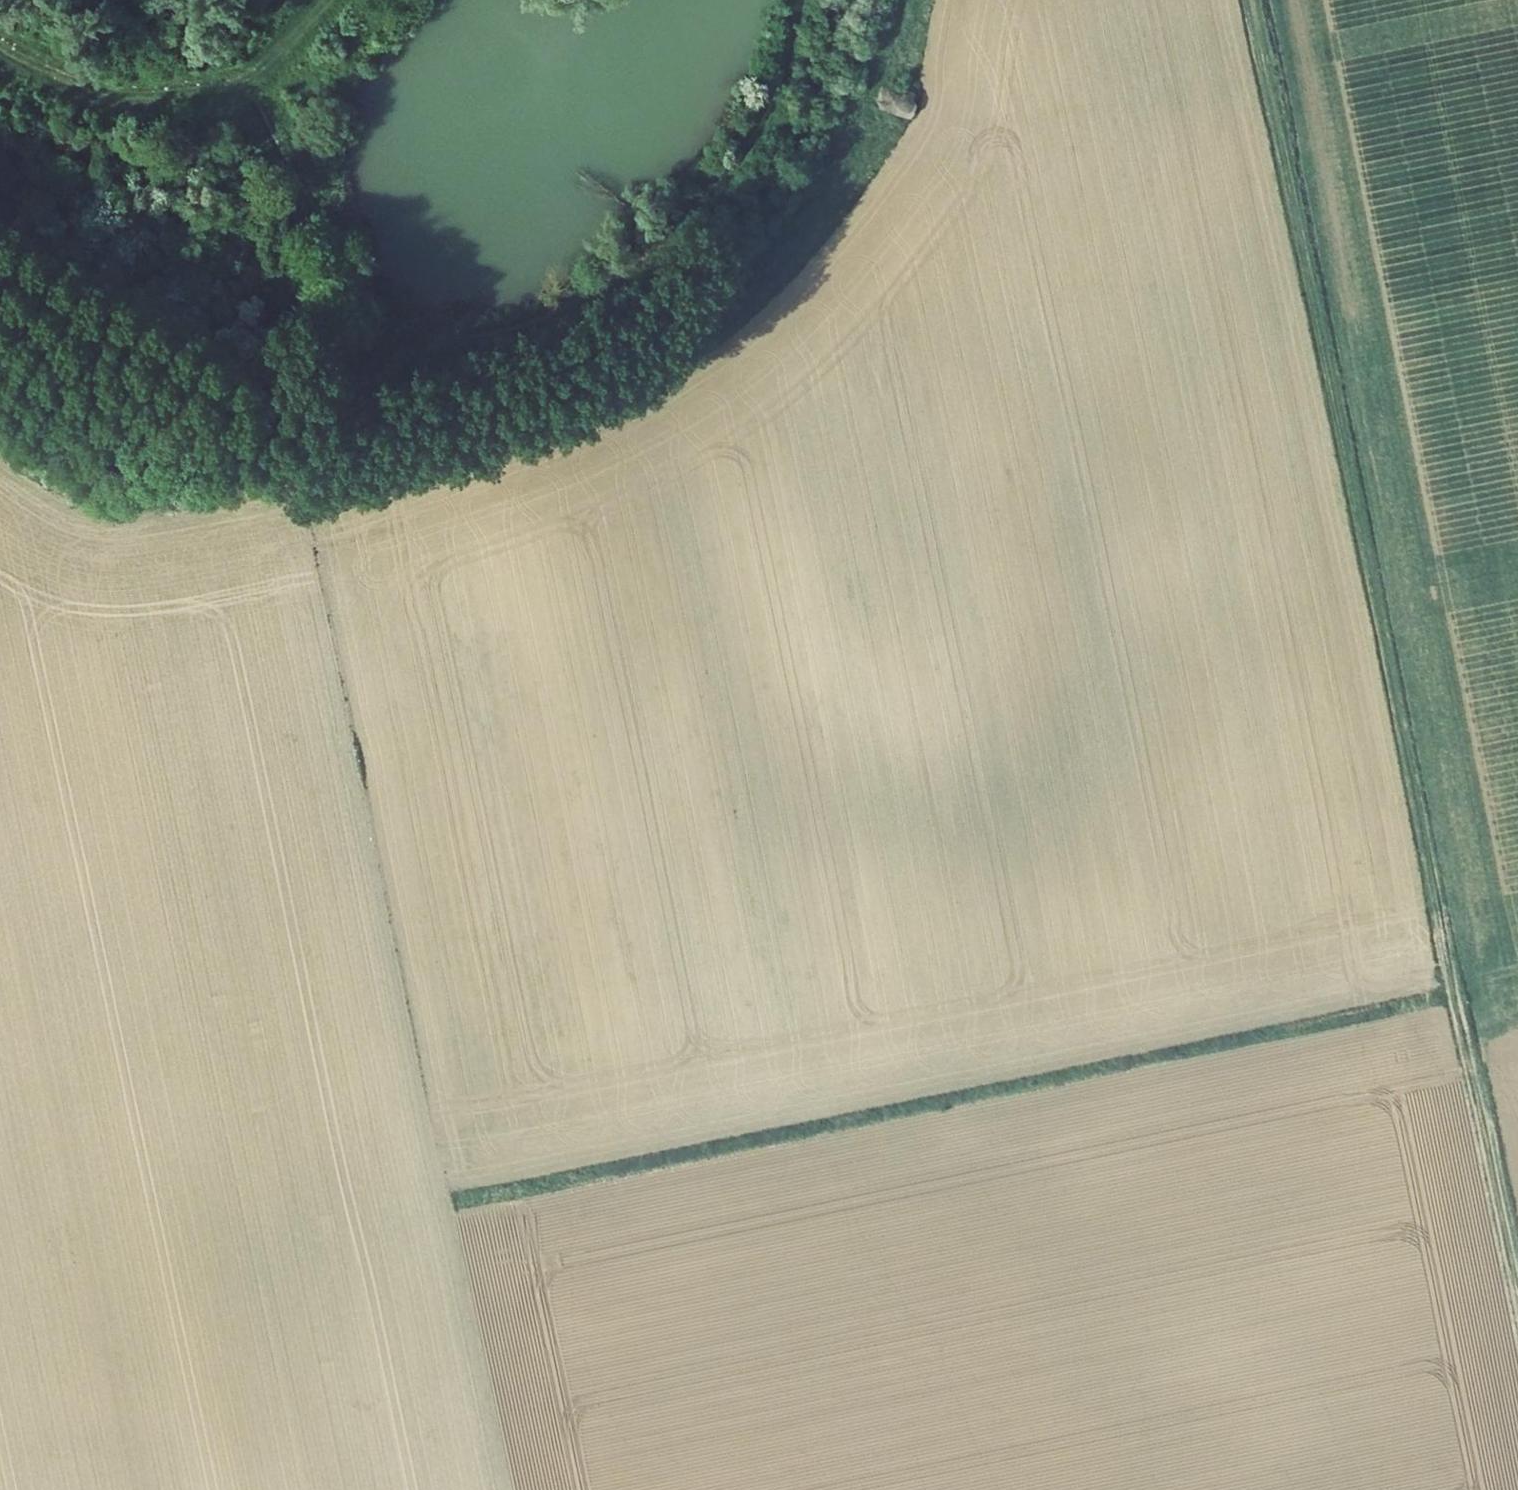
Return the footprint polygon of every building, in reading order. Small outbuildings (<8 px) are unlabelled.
[(941,85),(879,68),(864,111),(928,130),(941,85)]
